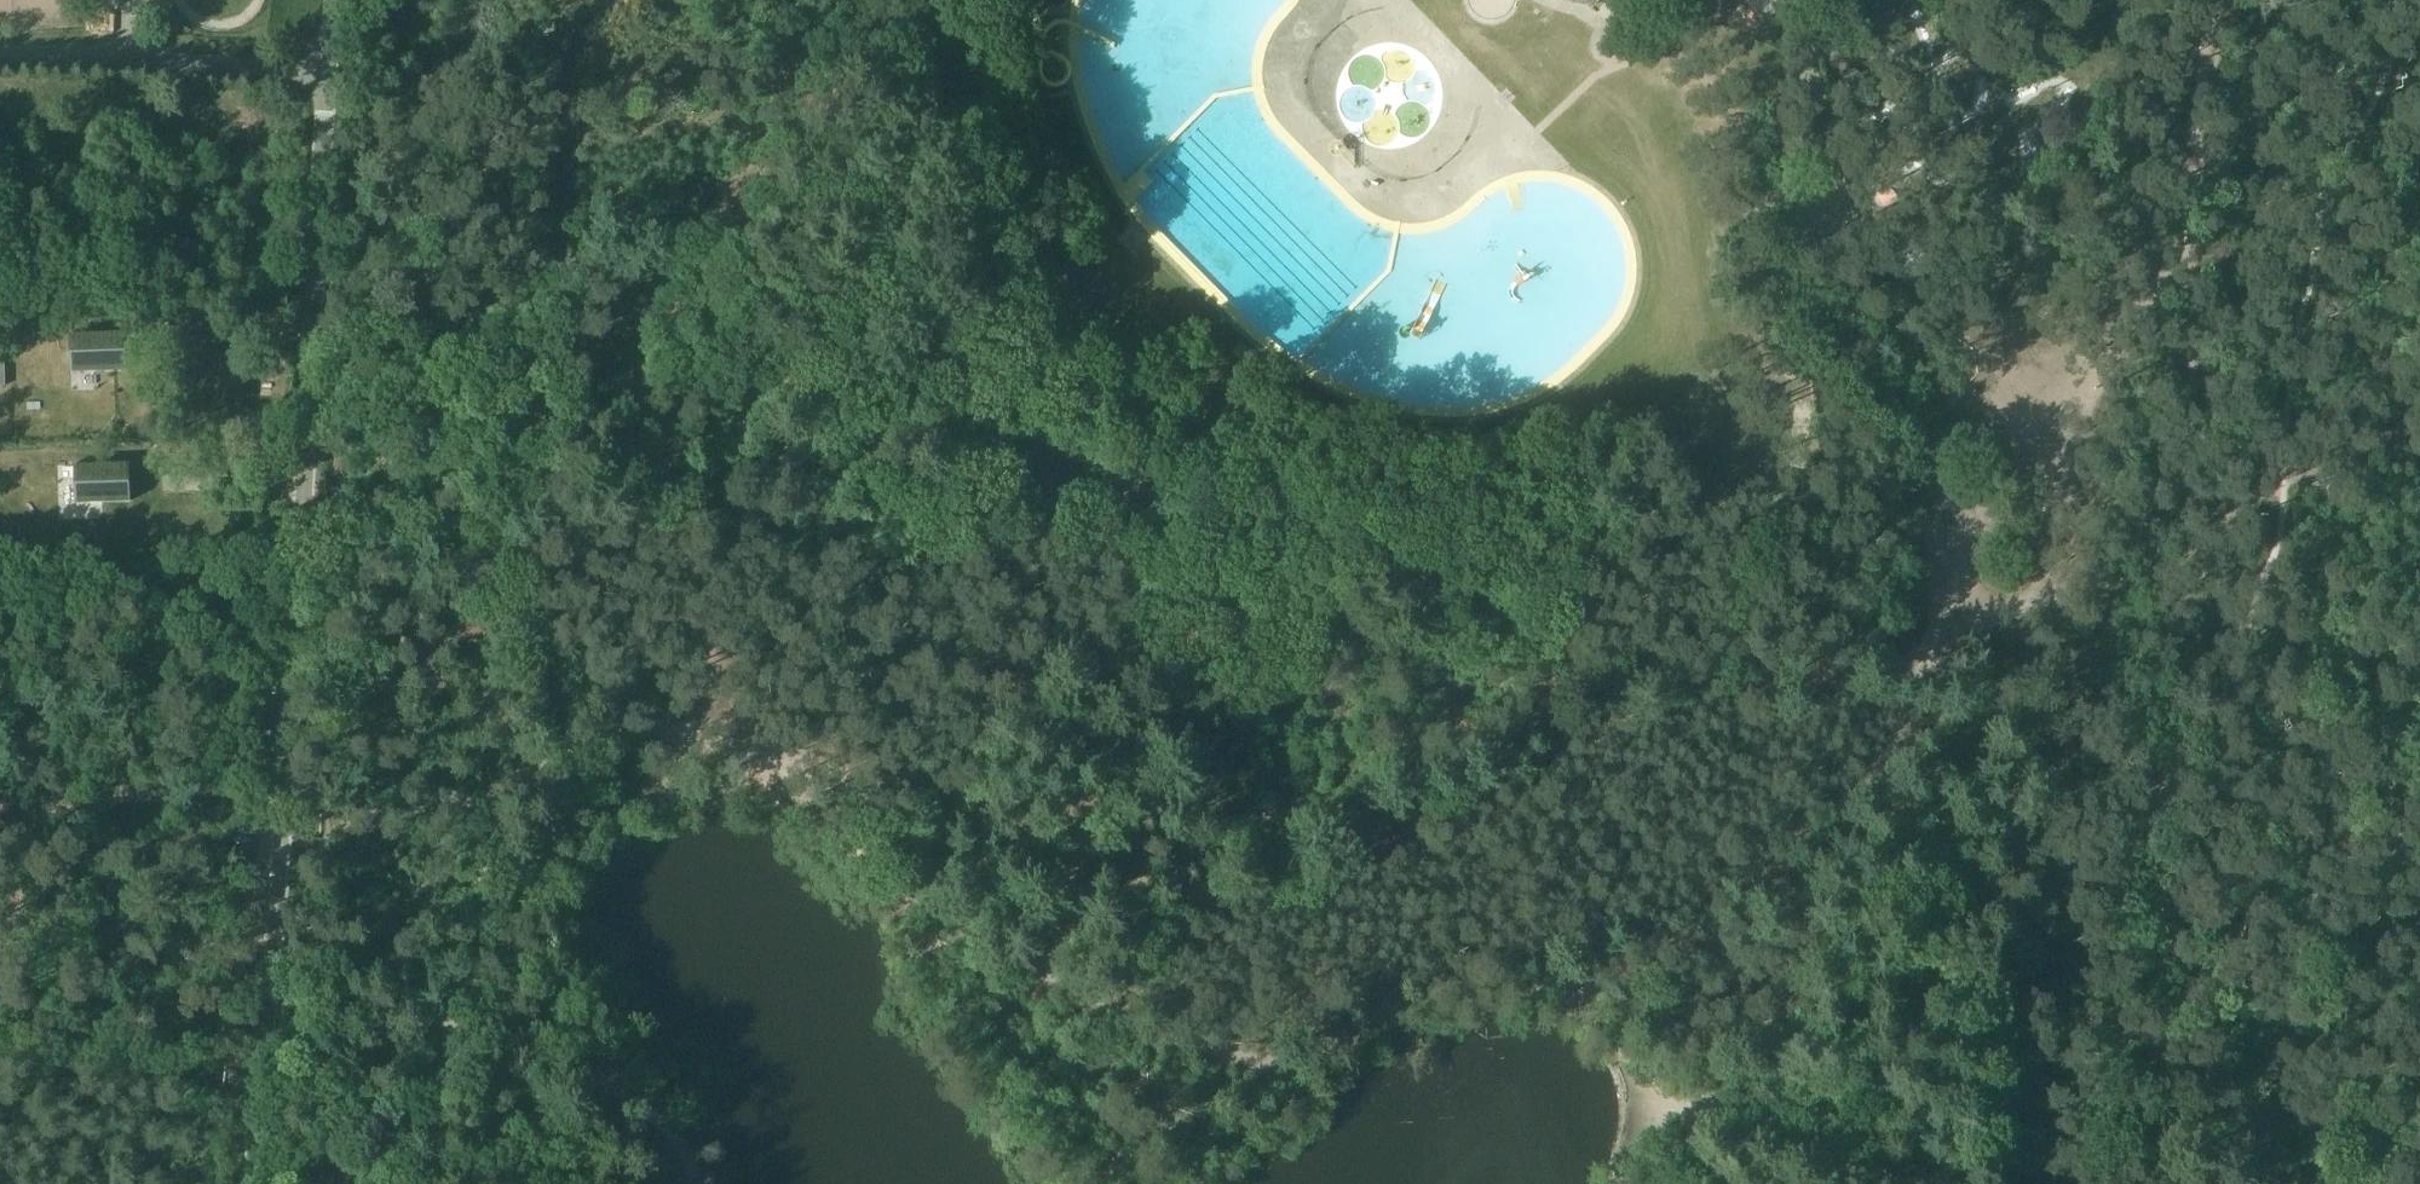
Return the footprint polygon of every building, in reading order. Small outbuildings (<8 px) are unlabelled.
[(33,322),(14,322),(14,337),(33,336),(33,322)] [(116,331),(71,333),(72,371),(127,370),(126,339),(117,340),(116,331)] [(121,471),(121,462),(75,464),(76,503),(131,501),(130,470),(121,471)]
